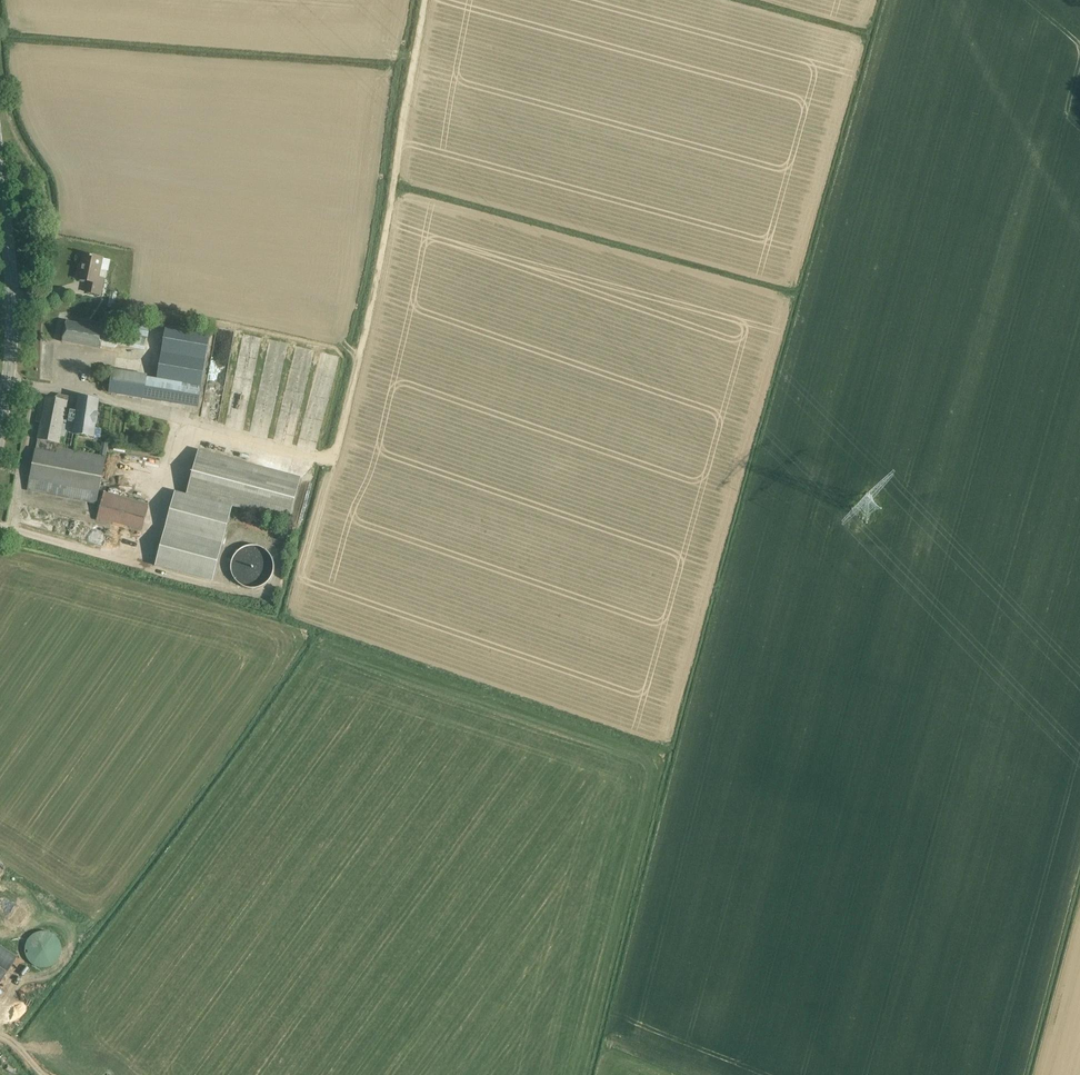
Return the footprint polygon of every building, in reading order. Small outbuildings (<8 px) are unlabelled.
[(79,270),(77,279),(88,281),(86,292),(100,295),(104,278),(98,277),(102,259),(84,255),(81,270),(79,270)] [(114,308),(117,292),(110,290),(107,307),(114,308)] [(114,349),(118,346),(145,352),(148,338),(105,329),(66,322),(62,342),(100,350),(101,347),(114,349)] [(109,394),(198,408),(210,334),(166,327),(158,380),(147,378),(147,377),(113,371),(109,394)] [(40,396),(35,423),(40,424),(37,440),(38,440),(27,491),(97,505),(106,457),(63,449),(63,445),(71,447),(73,437),(74,435),(94,438),(99,401),(79,398),(78,405),(68,403),(68,402),(45,397),(40,396)] [(186,496),(175,493),(155,566),(212,581),(232,507),(289,522),(300,479),(198,452),(186,496)] [(104,492),(97,520),(119,527),(125,529),(125,527),(143,531),(150,504),(104,492)] [(230,566),(230,568),(230,570),(231,572),(231,574),(232,576),(233,577),(233,579),(235,581),(236,582),(237,584),(239,585),(240,586),(242,587),(244,588),(245,589),(247,589),(249,590),(251,590),(253,590),(255,590),(257,589),(259,589),(261,588),(263,587),(264,586),(266,585),(267,584),(269,582),(270,581),(271,579),(272,577),(273,576),(273,574),(274,572),(274,570),(274,568),(274,566),(274,564),(273,562),(273,560),(272,558),(271,557),(270,555),(269,554),(267,552),(266,551),(264,550),(263,549),(261,548),(259,547),(257,547),(255,546),(253,546),(251,546),(249,546),(247,547),(245,547),(244,548),(242,549),(240,550),(239,551),(237,552),(236,554),(235,555),(233,557),(233,558),(232,560),(231,562),(231,564),(230,566)] [(25,948),(25,950),(25,952),(25,953),(26,955),(26,957),(27,959),(28,960),(29,961),(30,963),(31,964),(33,965),(34,966),(36,967),(37,968),(39,968),(41,968),(43,969),(44,969),(46,968),(48,968),(50,968),(51,967),(53,966),(54,965),(56,964),(57,963),(58,962),(59,960),(60,959),(61,957),(61,955),(62,953),(62,952),(62,950),(62,948),(62,946),(61,945),(61,943),(60,941),(59,940),(58,938),(57,937),(56,936),(54,935),(53,934),(51,933),(50,932),(48,932),(46,931),(44,931),(43,931),(41,931),(39,932),(37,932),(36,933),(34,934),(33,935),(31,936),(30,937),(29,938),(28,940),(27,941),(26,943),(26,945),(25,946),(25,948)] [(0,945),(0,984),(18,957),(0,945)]
